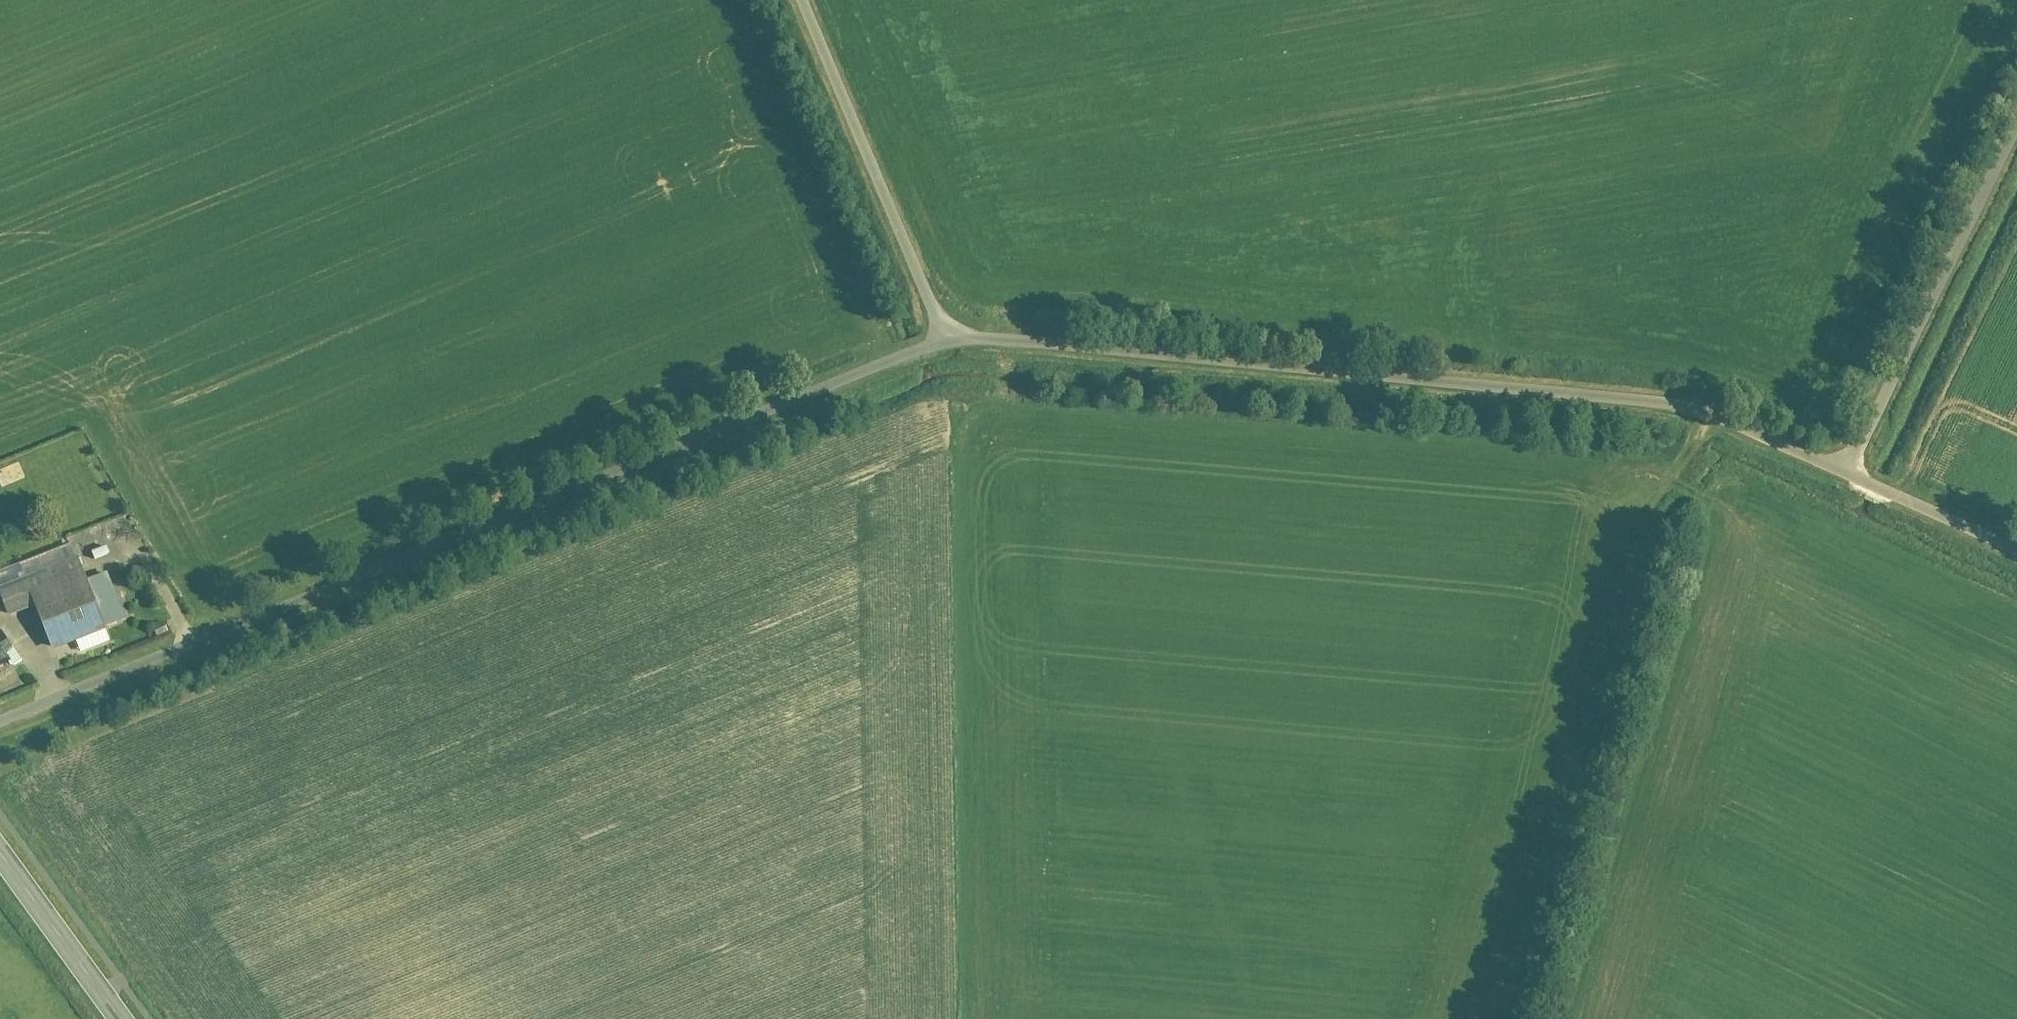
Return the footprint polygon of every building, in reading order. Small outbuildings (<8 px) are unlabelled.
[(60,653),(111,634),(78,546),(0,576),(0,585),(14,621),(43,609),(60,653)] [(17,658),(0,633),(0,669),(17,658)]
